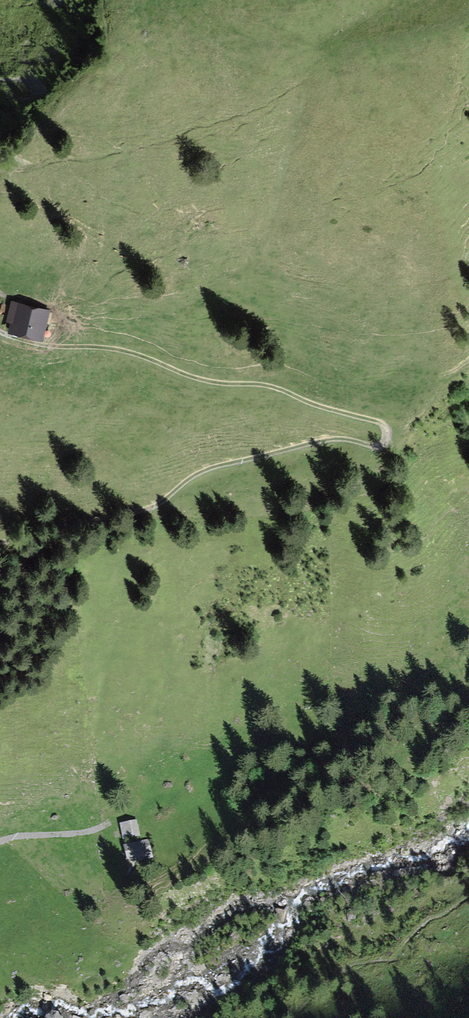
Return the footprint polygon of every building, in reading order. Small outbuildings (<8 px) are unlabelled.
[(48,313),(16,305),(9,335),(41,342),(48,313)] [(136,824),(123,828),(126,839),(139,835),(136,824)] [(146,842),(125,849),(130,863),(151,855),(146,842)]
